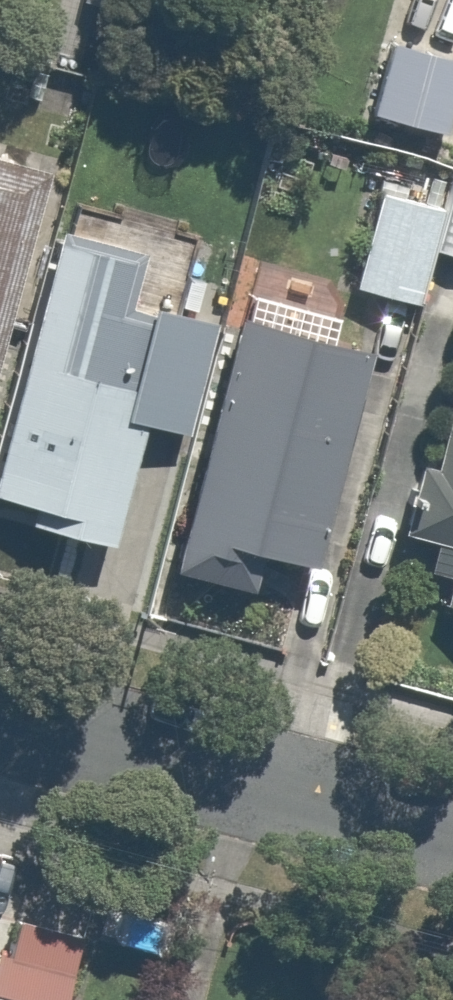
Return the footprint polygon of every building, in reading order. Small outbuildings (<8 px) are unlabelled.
[(380,114),(452,134),(452,58),(399,43),(380,114)] [(0,173),(0,387),(53,187),(0,173)] [(435,255),(452,259),(452,191),(449,206),(387,189),(359,292),(420,309),(435,255)] [(224,342),(141,320),(156,265),(65,241),(0,487),(0,510),(142,548),(172,437),(197,443),(224,342)] [(390,372),(234,332),(173,571),(244,589),(250,566),(335,587),(390,372)] [(402,550),(431,558),(420,598),(452,607),(452,360),(402,550)] [(11,920),(0,960),(0,999),(90,999),(105,945),(11,920)]
